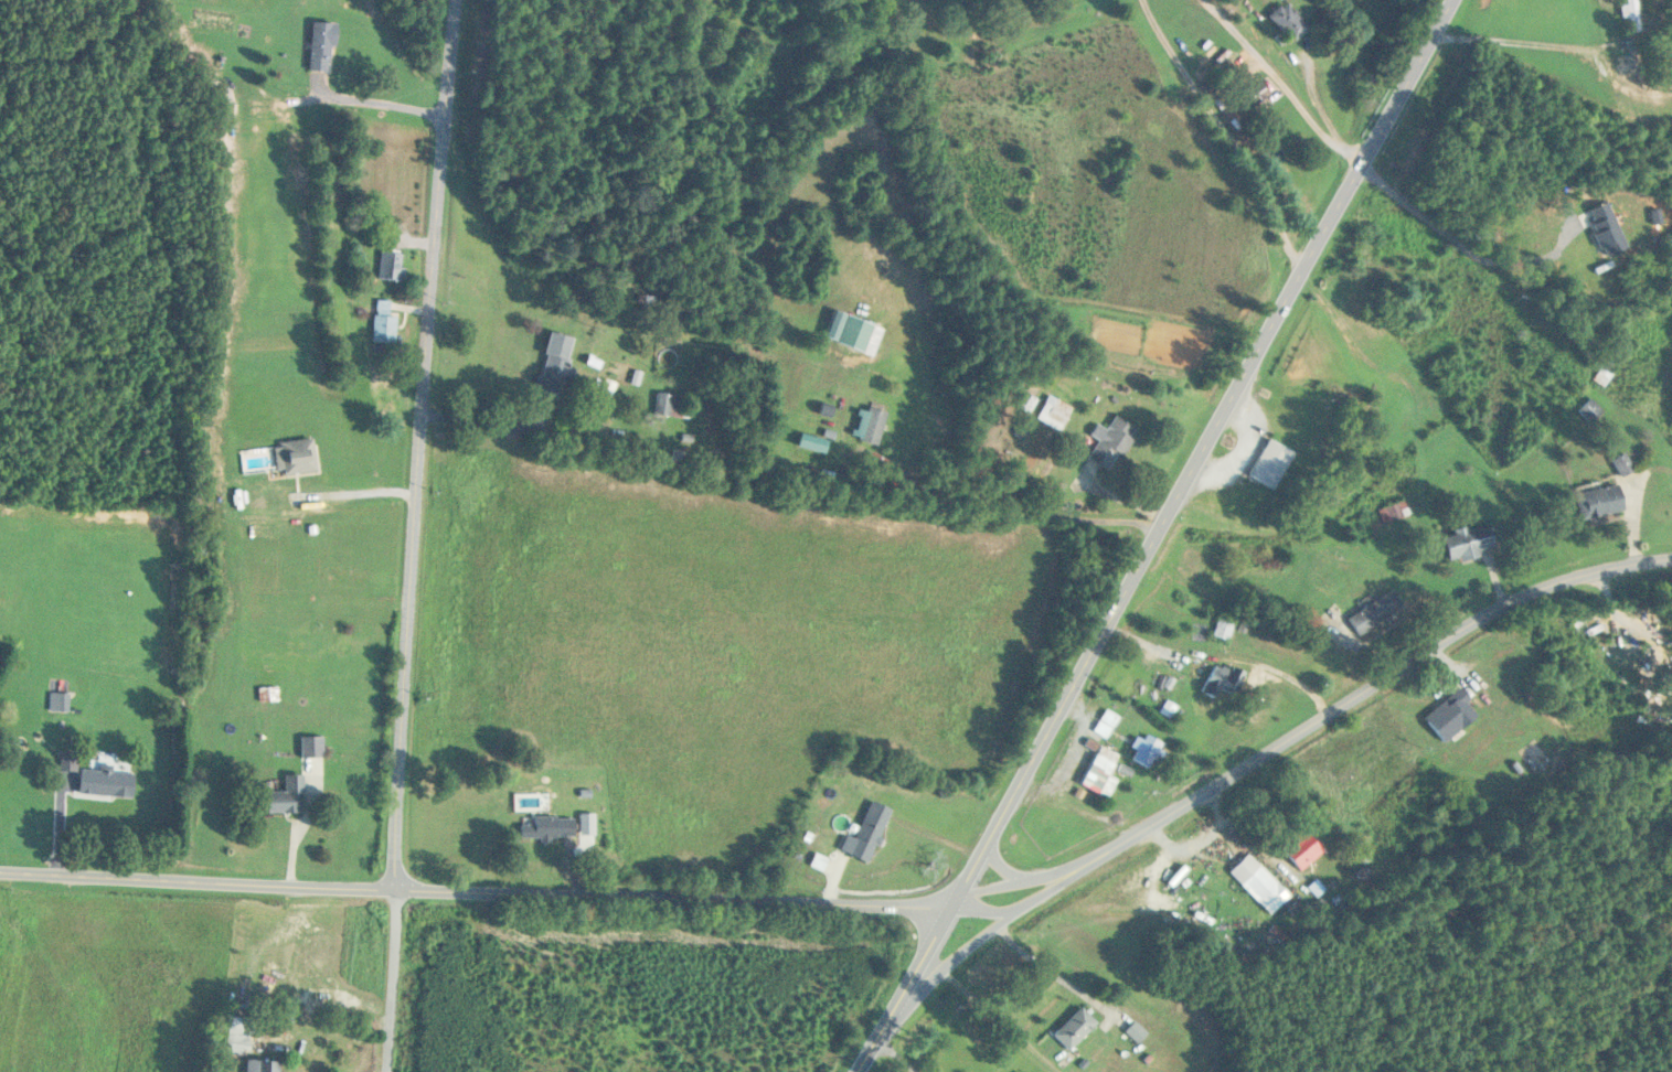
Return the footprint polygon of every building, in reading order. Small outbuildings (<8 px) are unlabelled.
[(1626,33),(1640,31),(1636,0),(1622,0),(1626,33)] [(1295,41),(1310,27),(1284,2),(1270,16),(1295,41)] [(336,23),(313,21),(310,70),(333,72),(336,23)] [(383,281),(407,280),(405,252),(382,253),(383,281)] [(392,316),(392,300),(376,300),(376,343),(399,343),(399,316),(392,316)] [(874,324),(836,311),(827,338),(865,351),(874,324)] [(572,338),(550,332),(535,393),(557,399),(572,338)] [(1607,386),(1616,373),(1609,368),(1606,372),(1604,371),(1598,380),(1607,386)] [(688,416),(688,395),(656,395),(656,416),(688,416)] [(1072,408),(1050,397),(1039,420),(1061,430),(1072,408)] [(888,413),(869,408),(860,441),(879,446),(888,413)] [(1138,430),(1117,416),(1108,430),(1099,424),(1091,436),(1100,442),(1090,458),(1111,472),(1138,430)] [(1278,490),(1295,451),(1270,440),(1252,478),(1278,490)] [(318,468),(315,441),(241,450),(244,477),(318,468)] [(1638,469),(1629,454),(1615,462),(1625,477),(1638,469)] [(1585,521),(1628,510),(1622,484),(1578,495),(1585,521)] [(1414,516),(1408,501),(1382,511),(1388,526),(1414,516)] [(1448,547),(1450,547),(1453,562),(1498,552),(1492,525),(1445,535),(1448,547)] [(1349,617),(1361,636),(1406,609),(1394,590),(1349,617)] [(1235,623),(1221,620),(1217,636),(1231,640),(1235,623)] [(1203,690),(1216,699),(1224,687),(1232,692),(1242,677),(1221,663),(1203,690)] [(259,700),(276,700),(276,689),(259,689),(259,700)] [(1447,743),(1481,715),(1461,690),(1426,718),(1447,743)] [(70,694),(51,694),(51,711),(70,711),(70,694)] [(1135,759),(1149,768),(1164,745),(1150,736),(1135,759)] [(1121,755),(1102,746),(1083,786),(1110,799),(1118,780),(1111,777),(1121,755)] [(135,775),(114,773),(115,766),(101,765),(101,772),(81,770),(79,795),(134,800),(135,775)] [(285,792),(261,792),(261,814),(303,814),(303,776),(285,776),(285,792)] [(858,839),(848,836),(842,852),(872,863),(892,810),(872,802),(858,839)] [(522,840),(576,840),(576,819),(536,818),(536,826),(522,826),(522,840)] [(1325,853),(1304,827),(1281,846),(1302,871),(1325,853)] [(1271,914),(1291,896),(1251,854),(1232,873),(1271,914)] [(1054,1035),(1070,1051),(1098,1023),(1082,1007),(1054,1035)] [(250,1017),(227,1017),(227,1053),(250,1053),(250,1017)] [(1139,1043),(1148,1034),(1136,1022),(1126,1031),(1139,1043)] [(280,1061),(247,1061),(247,1071),(280,1071),(280,1061)]
